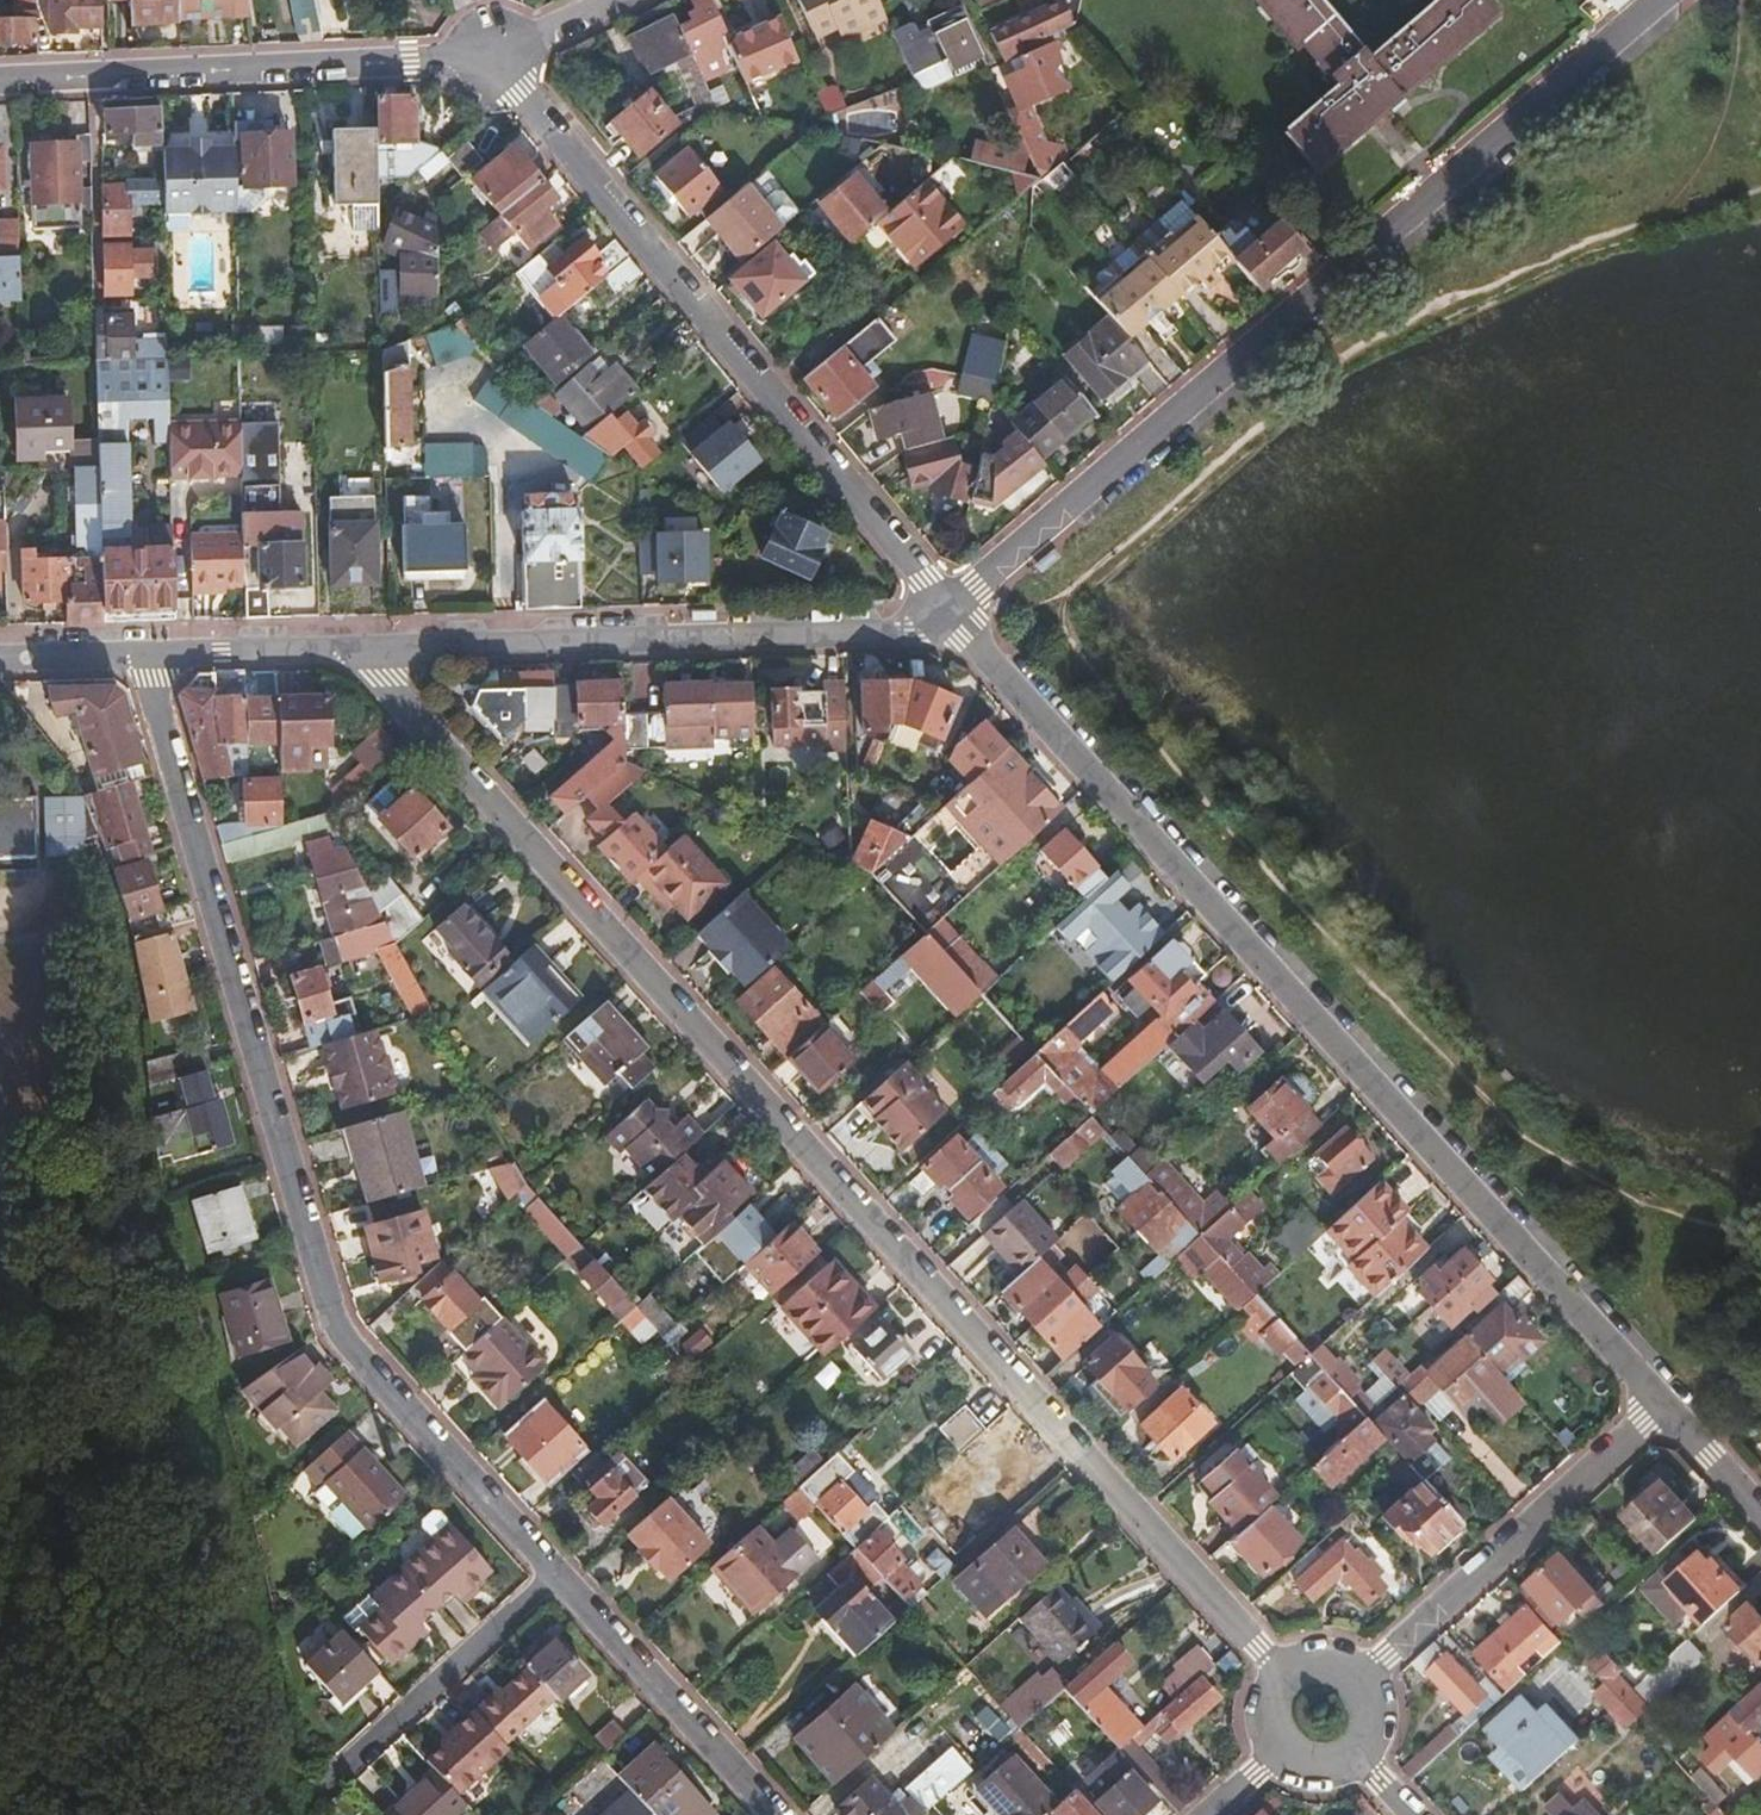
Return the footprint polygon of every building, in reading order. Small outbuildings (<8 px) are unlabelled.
[(17,7),(19,7),(21,20),(0,21),(0,47),(38,45),(38,22),(39,0),(17,0),(17,7)] [(50,12),(50,36),(77,37),(77,29),(102,29),(101,0),(50,0),(50,12)] [(109,3),(133,1),(134,27),(179,23),(177,0),(109,0),(109,3)] [(179,23),(230,19),(229,0),(177,0),(179,23)] [(300,35),(302,44),(324,43),(322,34),(318,13),(315,0),(292,0),(300,35)] [(679,27),(693,57),(698,67),(722,57),(715,40),(728,34),(713,0),(696,0),(693,1),(696,12),(690,14),(692,23),(679,27)] [(884,20),(875,0),(796,0),(812,39),(851,23),(856,32),(884,20)] [(1062,41),(1076,35),(1084,0),(1071,0),(1047,11),(1044,3),(1032,8),(1035,16),(993,34),(1008,66),(1016,62),(1062,41)] [(1292,49),(1299,45),(1336,88),(1281,136),(1312,173),(1496,15),(1484,0),(1437,0),(1366,61),(1313,0),(1250,0),(1292,49)] [(885,24),(906,70),(934,57),(943,73),(978,58),(954,6),(911,26),(905,15),(885,24)] [(728,48),(745,86),(795,63),(784,39),(788,38),(779,17),(762,25),(759,19),(734,30),(738,38),(728,48)] [(693,57),(679,27),(675,19),(632,39),(647,77),(677,64),(679,68),(693,57)] [(1062,41),(1016,62),(1021,72),(1010,77),(1027,113),(1032,111),(1076,91),(1060,54),(1067,51),(1062,41)] [(698,67),(693,57),(679,68),(682,75),(698,67)] [(706,86),(698,67),(682,75),(703,122),(718,110),(706,86)] [(719,81),(706,86),(718,110),(735,114),(719,81)] [(834,83),(815,92),(826,114),(845,105),(834,83)] [(647,96),(612,126),(639,159),(675,130),(647,96)] [(379,100),(379,144),(415,144),(413,99),(379,100)] [(1014,119),(1022,136),(1039,129),(1032,111),(1027,113),(1014,119)] [(134,150),(163,149),(162,112),(107,113),(107,137),(134,136),(134,150)] [(242,127),(242,137),(274,136),(274,125),(242,127)] [(1033,158),(1043,180),(1064,163),(1072,156),(1068,146),(1053,141),(1048,146),(1039,129),(1022,136),(1033,158)] [(377,179),(376,144),(375,131),(332,133),(333,206),(377,205),(377,179)] [(274,136),(242,137),(243,189),(237,189),(237,213),(251,213),(265,201),(265,189),(292,188),(291,136),(274,136)] [(93,182),(92,138),(79,138),(79,144),(35,145),(36,227),(81,226),(82,205),(94,204),(93,182)] [(197,151),(212,150),(212,141),(190,142),(190,151),(197,151)] [(379,144),(376,144),(377,179),(408,179),(441,151),(415,144),(379,144)] [(973,167),(1028,179),(1033,158),(978,146),(973,167)] [(885,148),(883,147),(865,163),(878,178),(895,162),(885,148)] [(190,151),(163,151),(164,215),(237,213),(237,189),(236,150),(212,150),(197,151),(190,151)] [(696,155),(660,185),(691,220),(725,188),(696,155)] [(499,216),(539,183),(523,164),(511,175),(497,160),(472,182),(499,216)] [(822,206),(854,246),(879,224),(888,217),(870,192),(874,188),(868,182),(863,185),(856,178),(822,206)] [(553,200),(539,183),(499,216),(478,233),(491,250),(513,232),(526,249),(553,227),(540,211),(553,200)] [(888,217),(879,224),(914,265),(960,226),(926,184),(888,217)] [(748,187),(705,222),(740,265),(784,230),(762,204),(748,187)] [(129,189),(105,189),(106,237),(131,237),(129,189)] [(776,192),(762,204),(784,230),(802,214),(784,193),(776,192)] [(435,269),(435,232),(398,215),(388,238),(386,246),(385,251),(388,254),(403,262),(401,302),(436,298),(435,269)] [(1177,297),(1193,285),(1200,278),(1205,284),(1221,271),(1216,265),(1227,255),(1212,238),(1194,216),(1144,258),(1177,297)] [(1232,262),(1259,294),(1308,253),(1282,222),(1258,242),(1241,223),(1230,222),(1212,238),(1227,255),(1232,262)] [(5,229),(6,261),(24,260),(23,228),(5,229)] [(536,256),(515,273),(553,320),(559,315),(601,280),(627,260),(613,243),(595,258),(579,239),(563,252),(544,267),(536,256)] [(770,247),(728,282),(760,320),(810,279),(799,265),(795,268),(788,260),(783,263),(770,247)] [(131,249),(107,249),(108,293),(131,293),(132,275),(156,274),(155,252),(131,252),(131,249)] [(1221,271),(1232,262),(1227,255),(1216,265),(1221,271)] [(1144,258),(1096,299),(1110,317),(1128,339),(1149,321),(1164,308),(1177,297),(1144,258)] [(6,261),(0,261),(0,304),(25,303),(24,260),(6,261)] [(640,276),(627,260),(601,280),(614,296),(640,276)] [(1177,297),(1183,304),(1198,291),(1193,285),(1177,297)] [(997,383),(1013,312),(983,306),(975,336),(972,335),(961,375),(997,383)] [(1164,308),(1149,321),(1165,342),(1181,328),(1164,308)] [(97,336),(98,360),(128,359),(134,359),(145,359),(168,358),(168,342),(168,339),(165,339),(165,333),(143,334),(143,339),(132,339),(132,311),(96,311),(97,336)] [(553,320),(520,347),(553,388),(591,356),(569,328),(559,315),(553,320)] [(569,328),(591,356),(608,343),(587,316),(569,328)] [(1101,399),(1146,362),(1128,339),(1110,317),(1065,355),(1101,399)] [(436,320),(381,334),(382,350),(409,341),(437,333),(436,320)] [(448,329),(437,333),(438,367),(471,367),(470,350),(448,329)] [(409,341),(382,350),(384,448),(412,446),(409,341)] [(43,349),(26,349),(27,363),(43,363),(43,349)] [(874,390),(842,351),(805,382),(837,421),(874,390)] [(281,353),(240,355),(242,394),(242,422),(242,425),(283,424),(281,353)] [(168,366),(168,358),(145,359),(134,359),(128,359),(129,388),(153,388),(153,409),(169,408),(169,404),(168,366)] [(128,359),(98,360),(99,410),(153,409),(153,388),(129,388),(128,359)] [(553,394),(586,433),(607,415),(619,405),(586,366),(553,394)] [(530,406),(492,370),(471,403),(590,484),(608,457),(580,438),(547,417),(530,406)] [(997,383),(961,375),(958,390),(992,401),(993,399),(997,383)] [(1017,432),(1039,460),(1095,413),(1067,378),(1012,425),(1017,432)] [(545,394),(530,406),(547,417),(556,409),(545,394)] [(893,406),(867,413),(875,443),(896,436),(902,453),(938,441),(933,425),(924,397),(893,406)] [(71,399),(18,400),(21,459),(45,458),(44,449),(73,448),(71,399)] [(99,410),(100,444),(127,444),(131,554),(150,554),(150,537),(160,537),(159,518),(172,518),(171,489),(157,489),(156,451),(170,451),(170,424),(169,413),(169,408),(153,409),(99,410)] [(1095,413),(1039,460),(1043,466),(1101,419),(1095,413)] [(586,433),(580,438),(608,457),(621,448),(636,465),(630,471),(638,476),(660,458),(646,440),(651,435),(641,424),(635,428),(625,416),(614,425),(607,415),(586,433)] [(709,417),(678,443),(720,494),(756,463),(729,430),(726,426),(720,431),(709,417)] [(170,451),(171,479),(213,478),(212,476),(244,475),(243,433),(242,425),(242,422),(170,424),(170,451)] [(283,424),(242,425),(243,433),(244,475),(245,533),(247,586),(247,619),(270,618),(269,589),(304,589),(301,512),(293,513),(293,493),(286,493),(283,424)] [(968,502),(968,504),(991,509),(1043,466),(1039,460),(1017,432),(1002,444),(1005,449),(992,460),(979,457),(977,465),(968,502)] [(960,461),(951,437),(938,441),(902,453),(898,454),(897,454),(905,491),(930,486),(928,495),(968,504),(968,502),(977,465),(960,461)] [(100,453),(100,468),(104,623),(175,621),(172,536),(172,518),(159,518),(160,537),(150,537),(150,554),(131,554),(127,444),(100,444),(100,453)] [(427,446),(427,478),(473,478),(473,445),(427,446)] [(157,489),(171,489),(171,479),(170,451),(156,451),(157,489)] [(78,469),(100,468),(100,453),(78,454),(78,469)] [(104,623),(100,468),(78,469),(79,550),(85,550),(86,560),(74,560),(74,551),(65,550),(65,560),(36,561),(36,551),(25,551),(26,604),(67,603),(68,624),(104,623)] [(522,512),(524,612),(582,610),(580,510),(574,510),(574,497),(526,498),(526,512),(522,512)] [(330,501),(332,527),(336,588),(378,586),(375,526),(374,499),(330,501)] [(777,517),(760,560),(805,579),(823,536),(777,517)] [(463,524),(401,525),(403,572),(464,570),(463,524)] [(247,586),(245,533),(193,535),(194,593),(217,592),(216,586),(227,586),(247,586)] [(705,535),(639,537),(640,577),(658,577),(658,584),(706,583),(705,535)] [(247,746),(246,701),(245,673),(193,674),(179,693),(205,779),(247,777),(247,771),(247,746)] [(634,741),(669,740),(669,722),(715,720),(715,679),(668,681),(668,708),(634,708),(634,741)] [(847,739),(845,682),(822,683),(823,691),(773,694),(776,743),(826,740),(847,739)] [(890,721),(895,720),(910,683),(865,684),(868,732),(890,732),(890,721)] [(924,731),(921,739),(939,745),(959,699),(910,683),(895,720),(899,721),(897,730),(906,733),(909,725),(924,731)] [(624,760),(623,686),(575,686),(575,692),(478,693),(471,709),(502,744),(514,733),(519,737),(529,730),(529,734),(556,734),(556,728),(581,727),(581,733),(608,733),(611,742),(549,799),(564,817),(582,800),(624,760)] [(74,713),(99,792),(146,779),(121,697),(106,687),(48,687),(56,717),(74,713)] [(326,700),(276,701),(277,745),(278,749),(292,749),(293,754),(308,754),(308,748),(327,747),(326,700)] [(276,701),(246,701),(247,746),(277,745),(276,701)] [(715,738),(715,720),(669,722),(669,740),(715,738)] [(948,760),(970,784),(1006,751),(1009,749),(982,720),(959,739),(948,760)] [(918,748),(921,739),(924,731),(909,725),(906,733),(903,742),(918,748)] [(351,756),(362,767),(370,776),(395,752),(377,733),(351,756)] [(847,739),(826,740),(826,748),(848,747),(847,739)] [(867,765),(878,769),(886,746),(876,742),(867,765)] [(531,749),(522,758),(535,774),(545,764),(531,749)] [(1006,751),(970,784),(940,810),(915,833),(909,839),(870,873),(925,932),(1036,832),(1000,792),(1024,772),(1006,751)] [(642,770),(624,760),(582,800),(594,814),(584,824),(601,842),(595,849),(629,884),(635,878),(666,850),(633,813),(623,823),(606,805),(642,770)] [(334,793),(342,802),(370,776),(362,767),(334,793)] [(1059,810),(1024,772),(1000,792),(1036,832),(1059,810)] [(362,806),(411,859),(444,828),(441,825),(443,823),(445,818),(437,811),(433,811),(431,813),(424,805),(425,804),(427,799),(420,791),(415,792),(413,794),(410,790),(404,796),(388,780),(362,806)] [(240,829),(279,826),(278,784),(241,785),(240,829)] [(95,801),(114,865),(136,859),(139,859),(133,842),(126,818),(120,820),(112,795),(95,801)] [(38,856),(36,796),(0,797),(0,857),(38,856)] [(42,857),(73,858),(75,797),(43,797),(42,857)] [(697,815),(700,818),(716,803),(705,798),(698,804),(703,810),(697,815)] [(716,803),(700,818),(708,827),(729,808),(716,803)] [(926,804),(905,824),(915,833),(940,810),(926,804)] [(219,828),(224,847),(244,841),(240,829),(239,822),(219,828)] [(851,865),(870,873),(909,839),(895,833),(869,822),(865,838),(851,833),(851,865)] [(915,833),(905,824),(895,833),(909,839),(915,833)] [(240,829),(244,841),(279,830),(279,826),(240,829)] [(279,830),(244,841),(224,847),(229,862),(256,855),(257,857),(292,847),(291,843),(288,828),(279,830)] [(1044,849),(1088,898),(1109,877),(1066,829),(1044,849)] [(727,882),(682,835),(666,850),(635,878),(666,910),(672,904),(687,919),(727,882)] [(146,839),(133,842),(139,859),(148,856),(151,855),(146,839)] [(370,900),(342,850),(326,855),(323,845),(307,850),(310,860),(306,861),(328,940),(383,925),(379,916),(370,900)] [(139,867),(150,863),(148,856),(139,859),(136,859),(139,867)] [(112,866),(131,921),(154,915),(155,920),(161,919),(164,930),(197,920),(196,916),(193,905),(165,912),(150,863),(139,867),(136,859),(114,865),(112,866)] [(391,884),(370,900),(379,916),(401,898),(391,884)] [(769,912),(750,889),(697,937),(712,953),(710,955),(729,978),(732,975),(744,989),(789,947),(763,917),(769,912)] [(1059,1011),(1069,1023),(1104,992),(1172,928),(1178,924),(1153,896),(1072,968),(1087,984),(1059,1011)] [(379,916),(383,925),(395,947),(422,922),(401,898),(379,916)] [(507,957),(461,906),(435,930),(451,947),(447,952),(477,985),(507,957)] [(146,989),(147,1020),(191,1008),(174,940),(201,932),(197,920),(164,930),(136,938),(146,989)] [(395,947),(383,925),(328,940),(322,942),(326,955),(331,953),(334,965),(343,961),(377,953),(415,1018),(431,1013),(428,1006),(395,947)] [(954,931),(937,946),(981,994),(998,979),(954,931)] [(861,991),(881,1011),(892,1000),(883,990),(909,965),(956,1016),(981,994),(937,946),(925,932),(861,991)] [(529,947),(486,987),(534,1041),(571,1006),(540,972),(546,966),(529,947)] [(1173,983),(1181,975),(1159,951),(1151,960),(1173,983)] [(1193,987),(1181,975),(1173,983),(1151,960),(1129,979),(1136,985),(1122,998),(1138,1016),(1146,1009),(1152,1004),(1162,1015),(1193,987)] [(540,972),(571,1006),(577,1000),(546,966),(540,972)] [(981,994),(1012,1027),(1040,1002),(1009,968),(1006,971),(998,979),(981,994)] [(738,1001),(789,1057),(823,1025),(772,969),(738,1001)] [(313,1048),(320,1045),(360,1034),(350,1000),(337,1004),(339,1012),(332,1014),(330,1005),(319,971),(293,979),(313,1048)] [(1091,1114),(1099,1107),(1157,1055),(1169,1043),(1214,1002),(1197,983),(1193,987),(1162,1015),(1156,1020),(1144,1032),(1098,1073),(1090,1065),(1086,1074),(1070,1091),(1091,1114)] [(1078,1041),(1117,1006),(1104,992),(1069,1023),(1066,1026),(1078,1041)] [(354,999),(350,1000),(360,1034),(363,1033),(354,999)] [(1214,1002),(1169,1043),(1199,1076),(1225,1053),(1238,1067),(1259,1046),(1217,1000),(1214,1002)] [(337,1004),(330,1005),(332,1014),(339,1012),(337,1004)] [(1152,1004),(1146,1009),(1156,1020),(1162,1015),(1152,1004)] [(625,1093),(653,1067),(639,1051),(643,1047),(614,1017),(611,1020),(599,1007),(560,1042),(601,1086),(611,1077),(625,1093)] [(823,1025),(789,1057),(820,1089),(854,1057),(852,1055),(856,1051),(839,1032),(835,1037),(831,1032),(840,1024),(833,1017),(823,1025)] [(1046,1046),(1036,1054),(1063,1083),(1064,1084),(1070,1091),(1086,1074),(1090,1065),(1076,1048),(1081,1043),(1078,1041),(1066,1026),(1065,1027),(1046,1046)] [(360,1034),(320,1045),(339,1112),(389,1097),(393,1085),(385,1057),(378,1053),(374,1038),(373,1030),(363,1033),(360,1034)] [(208,1048),(149,1063),(151,1086),(215,1070),(208,1048)] [(1036,1054),(995,1091),(1011,1109),(1044,1079),(1054,1090),(1063,1083),(1036,1054)] [(905,1061),(860,1102),(872,1115),(876,1113),(886,1125),(882,1129),(899,1149),(943,1108),(915,1079),(918,1077),(905,1061)] [(1289,1073),(1281,1080),(1306,1108),(1314,1101),(1315,1095),(1314,1089),(1299,1073),(1289,1073)] [(1306,1108),(1281,1080),(1279,1078),(1250,1105),(1278,1137),(1264,1150),(1278,1166),(1322,1125),(1306,1108)] [(626,1145),(654,1177),(680,1154),(701,1133),(685,1116),(676,1124),(671,1128),(665,1121),(666,1109),(652,1106),(645,1098),(608,1132),(622,1149),(626,1145)] [(204,1104),(156,1117),(159,1141),(211,1127),(204,1104)] [(1099,1107),(1091,1114),(1106,1130),(1111,1136),(1118,1128),(1099,1107)] [(676,1124),(666,1109),(665,1121),(671,1128),(676,1124)] [(422,1188),(400,1112),(349,1127),(358,1159),(354,1160),(367,1204),(422,1188)] [(1091,1114),(1050,1152),(1064,1168),(1106,1130),(1091,1114)] [(218,1150),(211,1127),(159,1141),(162,1158),(175,1155),(177,1161),(218,1150)] [(1346,1127),(1319,1153),(1344,1181),(1371,1155),(1346,1127)] [(1111,1136),(1129,1156),(1145,1174),(1159,1162),(1162,1159),(1144,1140),(1136,1148),(1118,1128),(1111,1136)] [(949,1190),(992,1150),(979,1137),(965,1149),(956,1139),(922,1169),(924,1172),(909,1185),(921,1198),(935,1185),(937,1187),(942,1182),(949,1190)] [(489,1154),(493,1167),(507,1163),(503,1150),(489,1154)] [(992,1150),(949,1190),(953,1196),(949,1200),(966,1218),(999,1188),(991,1179),(1005,1166),(992,1150)] [(677,1214),(704,1243),(731,1219),(726,1213),(749,1193),(719,1160),(695,1181),(696,1188),(694,1190),(683,1190),(677,1182),(676,1178),(689,1164),(680,1154),(654,1177),(642,1188),(671,1220),(677,1214)] [(1145,1174),(1129,1156),(1110,1173),(1131,1195),(1120,1207),(1170,1263),(1176,1259),(1201,1236),(1145,1174)] [(695,1181),(719,1160),(689,1164),(676,1178),(677,1182),(683,1190),(694,1190),(696,1188),(695,1181)] [(493,1167),(476,1172),(481,1184),(496,1178),(507,1200),(511,1196),(526,1183),(513,1161),(507,1163),(493,1167)] [(1159,1162),(1145,1174),(1201,1236),(1230,1209),(1218,1196),(1204,1210),(1159,1162)] [(562,1221),(526,1183),(511,1196),(547,1235),(562,1221)] [(1370,1300),(1426,1249),(1406,1227),(1399,1233),(1393,1226),(1403,1216),(1375,1185),(1325,1231),(1322,1233),(1350,1263),(1343,1269),(1370,1300)] [(241,1188),(197,1201),(212,1252),(256,1240),(241,1188)] [(731,1219),(704,1243),(693,1252),(721,1282),(742,1264),(775,1234),(770,1228),(794,1207),(782,1193),(757,1214),(748,1203),(731,1219)] [(1003,1196),(972,1224),(983,1236),(1013,1208),(1003,1196)] [(1242,1199),(1230,1209),(1201,1236),(1218,1253),(1231,1269),(1244,1255),(1230,1238),(1247,1222),(1243,1216),(1251,1210),(1242,1199)] [(1023,1271),(1037,1257),(1057,1239),(1021,1200),(1013,1208),(983,1236),(1003,1258),(1008,1254),(1023,1271)] [(1273,1236),(1294,1259),(1322,1233),(1325,1231),(1304,1207),(1273,1236)] [(368,1228),(382,1281),(405,1275),(407,1283),(419,1278),(414,1264),(435,1258),(422,1212),(368,1228)] [(462,1226),(469,1234),(485,1221),(477,1213),(462,1226)] [(562,1221),(547,1235),(567,1257),(582,1244),(562,1221)] [(789,1221),(784,1225),(798,1240),(803,1236),(789,1221)] [(784,1225),(775,1234),(742,1264),(770,1295),(817,1251),(803,1236),(798,1240),(784,1225)] [(1034,1326),(1087,1277),(1118,1247),(1103,1230),(1081,1251),(1085,1256),(1057,1281),(1037,1257),(1023,1271),(1018,1275),(1001,1290),(1034,1326)] [(1218,1253),(1201,1236),(1176,1259),(1193,1280),(1202,1271),(1239,1311),(1245,1305),(1255,1295),(1231,1269),(1218,1253)] [(1449,1236),(1425,1243),(1430,1260),(1454,1253),(1449,1236)] [(637,1304),(582,1244),(567,1257),(563,1260),(618,1320),(621,1317),(637,1304)] [(1429,1306),(1476,1263),(1462,1248),(1439,1269),(1434,1264),(1418,1279),(1424,1286),(1417,1293),(1429,1306)] [(446,1255),(456,1267),(464,1260),(454,1249),(446,1255)] [(817,1251),(770,1295),(777,1303),(825,1261),(817,1251)] [(1008,1254),(1003,1258),(1018,1275),(1023,1271),(1008,1254)] [(451,1271),(456,1267),(446,1255),(412,1287),(424,1300),(421,1307),(428,1316),(434,1312),(449,1328),(477,1301),(451,1271)] [(1244,1255),(1231,1269),(1255,1295),(1269,1282),(1244,1255)] [(817,1347),(825,1355),(875,1309),(851,1282),(848,1285),(825,1261),(777,1303),(817,1347)] [(1490,1281),(1476,1263),(1429,1306),(1449,1329),(1472,1307),(1468,1302),(1490,1281)] [(1515,1308),(1535,1290),(1521,1274),(1481,1310),(1491,1320),(1470,1338),(1498,1369),(1516,1351),(1524,1358),(1543,1340),(1523,1317),(1518,1323),(1501,1303),(1506,1298),(1515,1308)] [(1065,1360),(1118,1311),(1087,1277),(1034,1326),(1065,1360)] [(227,1294),(233,1314),(245,1356),(289,1345),(272,1283),(227,1294)] [(646,1314),(658,1304),(648,1293),(637,1304),(646,1314)] [(1255,1295),(1245,1305),(1253,1315),(1243,1324),(1254,1337),(1260,1331),(1280,1353),(1285,1349),(1299,1365),(1310,1355),(1255,1295)] [(637,1304),(621,1317),(640,1339),(656,1324),(646,1314),(637,1304)] [(646,1314),(656,1324),(660,1329),(664,1334),(673,1326),(675,1323),(658,1304),(646,1314)] [(245,1356),(233,1314),(224,1317),(236,1359),(245,1356)] [(461,1352),(477,1370),(486,1379),(480,1385),(499,1405),(549,1361),(505,1314),(461,1352)] [(889,1339),(896,1333),(882,1317),(876,1323),(879,1327),(889,1339)] [(673,1326),(664,1334),(673,1344),(681,1335),(673,1326)] [(681,1341),(696,1359),(714,1344),(698,1326),(681,1341)] [(889,1339),(879,1327),(855,1349),(881,1378),(913,1351),(896,1333),(889,1339)] [(1113,1336),(1084,1363),(1111,1393),(1140,1366),(1113,1336)] [(1424,1399),(1426,1402),(1447,1384),(1463,1400),(1476,1388),(1503,1417),(1524,1398),(1511,1383),(1498,1369),(1470,1338),(1436,1369),(1427,1360),(1405,1380),(1424,1399)] [(1320,1345),(1310,1355),(1351,1400),(1366,1416),(1375,1407),(1354,1382),(1357,1379),(1339,1359),(1335,1363),(1320,1345)] [(326,1388),(297,1351),(248,1390),(278,1427),(292,1416),(305,1434),(333,1412),(319,1394),(326,1388)] [(1530,1364),(1524,1358),(1516,1351),(1498,1369),(1511,1383),(1530,1364)] [(1289,1374),(1300,1387),(1304,1390),(1312,1383),(1341,1415),(1336,1420),(1347,1433),(1366,1416),(1351,1400),(1310,1355),(1299,1365),(1289,1374)] [(486,1379),(477,1370),(471,1376),(480,1385),(486,1379)] [(1289,1374),(1284,1379),(1295,1391),(1300,1387),(1289,1374)] [(1209,1422),(1167,1377),(1129,1413),(1170,1458),(1209,1422)] [(1416,1407),(1424,1399),(1405,1380),(1393,1391),(1378,1405),(1375,1407),(1366,1416),(1374,1425),(1377,1423),(1410,1459),(1429,1443),(1424,1436),(1433,1428),(1416,1407)] [(1447,1384),(1426,1402),(1442,1419),(1463,1400),(1447,1384)] [(936,1427),(959,1452),(988,1426),(965,1400),(936,1427)] [(547,1404),(509,1438),(546,1479),(582,1446),(547,1404)] [(292,1416),(278,1427),(291,1445),(305,1434),(292,1416)] [(1310,1466),(1328,1484),(1369,1446),(1383,1435),(1374,1425),(1366,1416),(1347,1433),(1331,1447),(1320,1458),(1310,1466)] [(1307,1421),(1296,1432),(1320,1458),(1331,1447),(1307,1421)] [(988,1426),(959,1452),(978,1473),(1007,1447),(988,1426)] [(409,1494),(348,1427),(304,1467),(322,1487),(327,1483),(339,1496),(370,1529),(409,1494)] [(608,1463),(596,1450),(571,1473),(587,1491),(592,1487),(599,1496),(589,1505),(602,1521),(648,1479),(622,1450),(608,1463)] [(801,1486),(826,1463),(815,1450),(790,1473),(801,1486)] [(1398,1451),(1385,1464),(1403,1483),(1416,1471),(1398,1451)] [(844,1481),(856,1470),(839,1452),(826,1463),(801,1486),(835,1522),(855,1544),(883,1521),(889,1516),(878,1504),(883,1500),(880,1497),(868,1508),(844,1481)] [(1270,1503),(1275,1498),(1234,1452),(1204,1480),(1217,1495),(1210,1501),(1238,1532),(1270,1503)] [(868,1508),(880,1497),(856,1470),(844,1481),(868,1508)] [(1409,1490),(1382,1516),(1402,1537),(1410,1530),(1428,1550),(1461,1520),(1423,1478),(1409,1490)] [(1661,1550),(1696,1517),(1660,1478),(1625,1511),(1661,1550)] [(322,1487),(316,1493),(328,1507),(339,1496),(327,1483),(322,1487)] [(835,1522),(801,1486),(784,1502),(818,1538),(835,1522)] [(671,1493),(631,1528),(644,1543),(642,1544),(658,1564),(660,1562),(672,1575),(712,1540),(671,1493)] [(1238,1532),(1230,1540),(1259,1573),(1300,1536),(1270,1503),(1238,1532)] [(435,1536),(402,1565),(406,1570),(439,1605),(456,1588),(462,1594),(492,1566),(440,1508),(433,1508),(424,1518),(424,1524),(435,1536)] [(888,1526),(883,1521),(855,1544),(871,1562),(884,1577),(893,1585),(902,1595),(911,1605),(922,1596),(923,1595),(918,1588),(921,1586),(900,1563),(903,1560),(880,1534),(888,1526)] [(796,1573),(755,1527),(713,1565),(755,1610),(796,1573)] [(984,1571),(1005,1594),(1007,1595),(1043,1563),(1013,1530),(992,1549),(999,1557),(984,1571)] [(961,1531),(943,1547),(952,1556),(969,1541),(961,1531)] [(1386,1586),(1376,1575),(1365,1563),(1344,1540),(1297,1583),(1311,1598),(1341,1571),(1369,1601),(1386,1586)] [(927,1562),(942,1578),(975,1548),(969,1541),(952,1556),(943,1547),(927,1562)] [(855,1544),(827,1571),(841,1587),(818,1608),(825,1616),(857,1654),(911,1605),(902,1595),(884,1611),(868,1592),(884,1577),(871,1562),(855,1544)] [(1561,1548),(1522,1585),(1557,1624),(1579,1604),(1589,1616),(1610,1597),(1600,1585),(1597,1588),(1561,1548)] [(999,1557),(992,1549),(976,1562),(984,1571),(999,1557)] [(1709,1617),(1740,1589),(1713,1558),(1710,1560),(1700,1551),(1689,1562),(1685,1558),(1666,1576),(1677,1588),(1674,1591),(1700,1619),(1706,1614),(1709,1617)] [(1369,1560),(1365,1563),(1376,1575),(1380,1571),(1369,1560)] [(406,1570),(377,1598),(383,1605),(363,1625),(394,1660),(429,1629),(421,1620),(439,1605),(406,1570)] [(1005,1594),(984,1571),(974,1580),(994,1602),(1005,1594)] [(1652,1572),(1638,1584),(1676,1625),(1689,1613),(1652,1572)] [(1060,1580),(1021,1616),(1062,1661),(1105,1623),(1088,1605),(1085,1608),(1075,1598),(1060,1580)] [(305,1587),(300,1591),(305,1597),(311,1593),(305,1587)] [(360,1628),(363,1625),(383,1605),(377,1598),(371,1593),(348,1616),(360,1628)] [(1078,1594),(1075,1598),(1085,1608),(1088,1605),(1078,1594)] [(922,1596),(911,1605),(914,1609),(927,1624),(937,1614),(922,1596)] [(1752,1601),(1727,1624),(1737,1635),(1731,1640),(1741,1650),(1746,1646),(1760,1660),(1760,1659),(1760,1612),(1752,1601)] [(1512,1615),(1503,1623),(1476,1648),(1487,1660),(1503,1677),(1495,1684),(1503,1694),(1528,1671),(1520,1663),(1540,1646),(1548,1654),(1567,1636),(1559,1626),(1554,1630),(1527,1602),(1512,1615)] [(1498,1617),(1503,1623),(1512,1615),(1506,1609),(1498,1617)] [(857,1654),(825,1616),(817,1624),(849,1661),(857,1654)] [(379,1667),(344,1629),(307,1663),(341,1701),(379,1667)] [(1588,1637),(1577,1647),(1606,1679),(1623,1697),(1635,1686),(1620,1670),(1623,1667),(1605,1647),(1601,1651),(1588,1637)] [(1704,1653),(1689,1637),(1635,1686),(1623,1697),(1638,1713),(1652,1728),(1659,1722),(1647,1708),(1704,1653)] [(1485,1693),(1436,1639),(1411,1661),(1423,1674),(1428,1669),(1466,1710),(1485,1693)] [(588,1674),(557,1641),(544,1653),(538,1647),(524,1660),(531,1668),(557,1696),(560,1700),(588,1674)] [(1114,1642),(1065,1686),(1119,1744),(1139,1725),(1126,1711),(1115,1698),(1101,1683),(1129,1659),(1114,1642)] [(1188,1678),(1191,1682),(1214,1660),(1199,1643),(1176,1664),(1178,1666),(1162,1680),(1173,1691),(1188,1678)] [(1214,1660),(1191,1682),(1194,1684),(1165,1710),(1163,1707),(1141,1728),(1121,1746),(1178,1809),(1189,1798),(1139,1744),(1156,1728),(1168,1741),(1218,1695),(1204,1679),(1219,1665),(1214,1660)] [(1487,1660),(1479,1667),(1495,1684),(1503,1677),(1487,1660)] [(494,1693),(476,1710),(505,1743),(557,1696),(531,1668),(498,1698),(494,1693)] [(1560,1672),(1545,1688),(1574,1715),(1589,1699),(1560,1672)] [(1045,1674),(1035,1683),(1050,1700),(1060,1690),(1045,1674)] [(1016,1722),(1021,1726),(1050,1700),(1035,1683),(1031,1679),(1002,1706),(1016,1722)] [(1705,1733),(1715,1743),(1706,1752),(1720,1768),(1729,1759),(1749,1781),(1760,1770),(1760,1737),(1756,1732),(1760,1727),(1760,1681),(1705,1733)] [(799,1736),(840,1781),(899,1727),(858,1682),(799,1736)] [(1123,1691),(1115,1698),(1126,1711),(1134,1703),(1123,1691)] [(1623,1697),(1611,1708),(1626,1725),(1638,1713),(1623,1697)] [(1497,1755),(1525,1787),(1577,1739),(1544,1703),(1533,1713),(1519,1698),(1487,1727),(1504,1748),(1497,1755)] [(998,1743),(1012,1728),(987,1705),(973,1720),(998,1743)] [(475,1709),(454,1729),(457,1733),(445,1744),(429,1760),(438,1769),(459,1794),(493,1761),(508,1747),(505,1743),(476,1710),(475,1709)] [(1464,1712),(1452,1723),(1461,1733),(1472,1722),(1464,1712)] [(616,1720),(596,1739),(607,1751),(628,1732),(616,1720)] [(1403,1768),(1412,1777),(1461,1733),(1452,1723),(1403,1768)] [(1046,1769),(1053,1762),(1021,1726),(1013,1734),(1046,1769)] [(457,1733),(454,1729),(442,1741),(445,1744),(457,1733)] [(846,1814),(924,1814),(936,1805),(976,1768),(954,1744),(905,1789),(914,1798),(911,1801),(902,1810),(890,1797),(873,1779),(840,1809),(846,1814)] [(633,1787),(658,1814),(692,1814),(708,1800),(656,1745),(622,1776),(633,1787)] [(1691,1757),(1685,1751),(1682,1754),(1679,1758),(1682,1761),(1684,1764),(1691,1757)] [(1006,1814),(1045,1814),(1052,1809),(1060,1802),(1015,1753),(979,1786),(1006,1814)] [(1703,1766),(1694,1774),(1718,1800),(1727,1791),(1703,1766)] [(388,1814),(454,1814),(467,1803),(459,1794),(438,1769),(388,1814)] [(1097,1799),(1112,1814),(1134,1814),(1153,1797),(1129,1770),(1097,1799)] [(603,1814),(658,1814),(633,1787),(603,1814)] [(1052,1809),(1058,1814),(1102,1814),(1076,1787),(1060,1802),(1052,1809)] [(900,1789),(890,1797),(902,1810),(911,1801),(900,1789)] [(1583,1797),(1564,1814),(1600,1814),(1583,1797)] [(717,1810),(708,1800),(692,1814),(712,1814),(717,1810)] [(1633,1800),(1616,1814),(1647,1814),(1633,1800)] [(966,1803),(958,1814),(984,1814),(966,1803)] [(1729,1813),(1723,1806),(1715,1814),(1731,1814),(1729,1813)]
